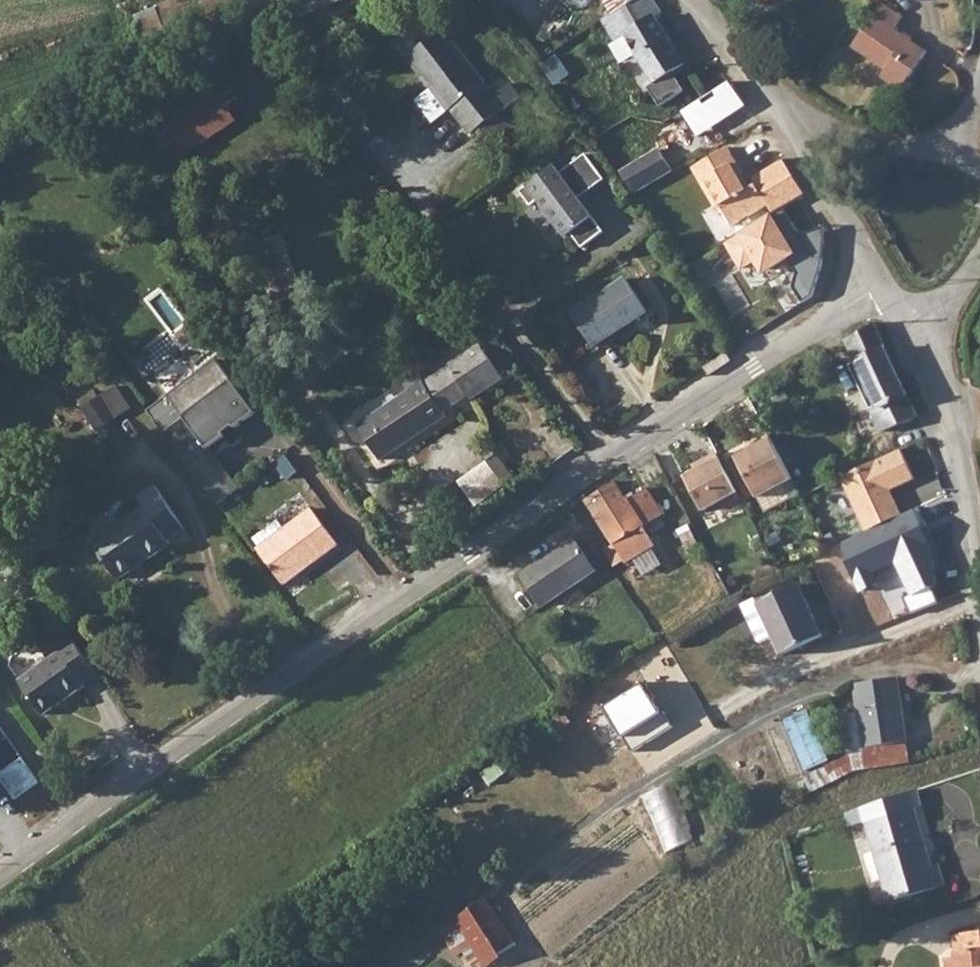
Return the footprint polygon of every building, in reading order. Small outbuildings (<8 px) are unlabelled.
[(600,19),(614,43),(625,37),(652,84),(646,87),(657,108),(682,93),(671,74),(683,67),(655,18),(661,15),(652,0),(635,0),(612,13),(600,19)] [(612,13),(635,0),(604,0),(612,13)] [(881,3),(853,46),(887,69),(882,77),(901,90),(926,51),(894,30),(902,17),(881,3)] [(143,46),(164,47),(166,9),(145,8),(143,46)] [(431,87),(414,102),(433,125),(452,109),(472,133),(503,109),(443,30),(407,56),(431,87)] [(186,151),(233,131),(217,92),(169,111),(186,151)] [(768,206),(771,212),(805,194),(783,160),(752,177),(757,185),(748,190),(738,174),(743,171),(729,147),(699,164),(696,173),(714,205),(721,206),(732,225),(768,206)] [(621,175),(634,193),(673,171),(661,149),(620,173),(621,175)] [(555,165),(521,190),(532,205),(539,199),(566,236),(571,232),(583,247),(604,231),(580,198),(605,179),(586,154),(561,172),(555,165)] [(801,254),(776,213),(728,243),(744,271),(759,261),(765,275),(801,254)] [(736,274),(717,284),(738,315),(756,305),(736,274)] [(626,277),(571,312),(592,346),(647,311),(626,277)] [(917,416),(878,324),(849,339),(864,375),(857,377),(880,432),(885,430),(917,416)] [(417,369),(401,380),(408,391),(357,424),(380,459),(446,415),(443,410),(483,384),(486,388),(503,377),(481,344),(425,381),(417,369)] [(101,431),(136,407),(118,381),(83,404),(101,431)] [(175,447),(216,504),(238,487),(195,431),(175,447)] [(775,436),(739,456),(760,498),(798,481),(775,436)] [(843,478),(870,531),(905,515),(896,491),(919,479),(907,449),(843,478)] [(723,456),(687,476),(707,512),(743,493),(723,456)] [(462,481),(478,502),(506,481),(490,460),(462,481)] [(612,478),(582,498),(622,565),(652,546),(641,525),(660,514),(646,490),(644,488),(639,489),(624,499),(612,478)] [(145,506),(92,542),(117,579),(170,544),(167,540),(177,533),(184,529),(155,485),(138,497),(145,506)] [(284,528),(260,547),(257,548),(284,584),(338,545),(311,508),(284,528)] [(571,537),(514,571),(538,609),(593,573),(571,537)] [(655,542),(635,567),(649,579),(670,554),(655,542)] [(308,571),(289,586),(298,596),(316,581),(308,571)] [(798,586),(754,605),(741,611),(755,644),(768,638),(776,657),(820,637),(798,586)] [(96,672),(72,639),(64,644),(58,650),(59,652),(19,681),(42,714),(84,685),(82,683),(96,672)] [(850,686),(859,749),(905,743),(896,679),(850,686)] [(602,709),(630,752),(671,728),(644,683),(602,709)] [(811,710),(787,720),(810,770),(833,760),(811,710)] [(21,758),(0,773),(0,779),(14,800),(39,782),(21,758)] [(645,796),(671,851),(699,838),(673,783),(645,796)] [(918,806),(914,787),(863,804),(867,819),(862,820),(882,901),(939,887),(933,865),(926,866),(912,808),(918,806)] [(441,931),(463,960),(475,951),(487,966),(491,966),(524,943),(490,896),(441,931)] [(945,938),(948,959),(940,960),(941,966),(979,966),(979,933),(945,938)]
